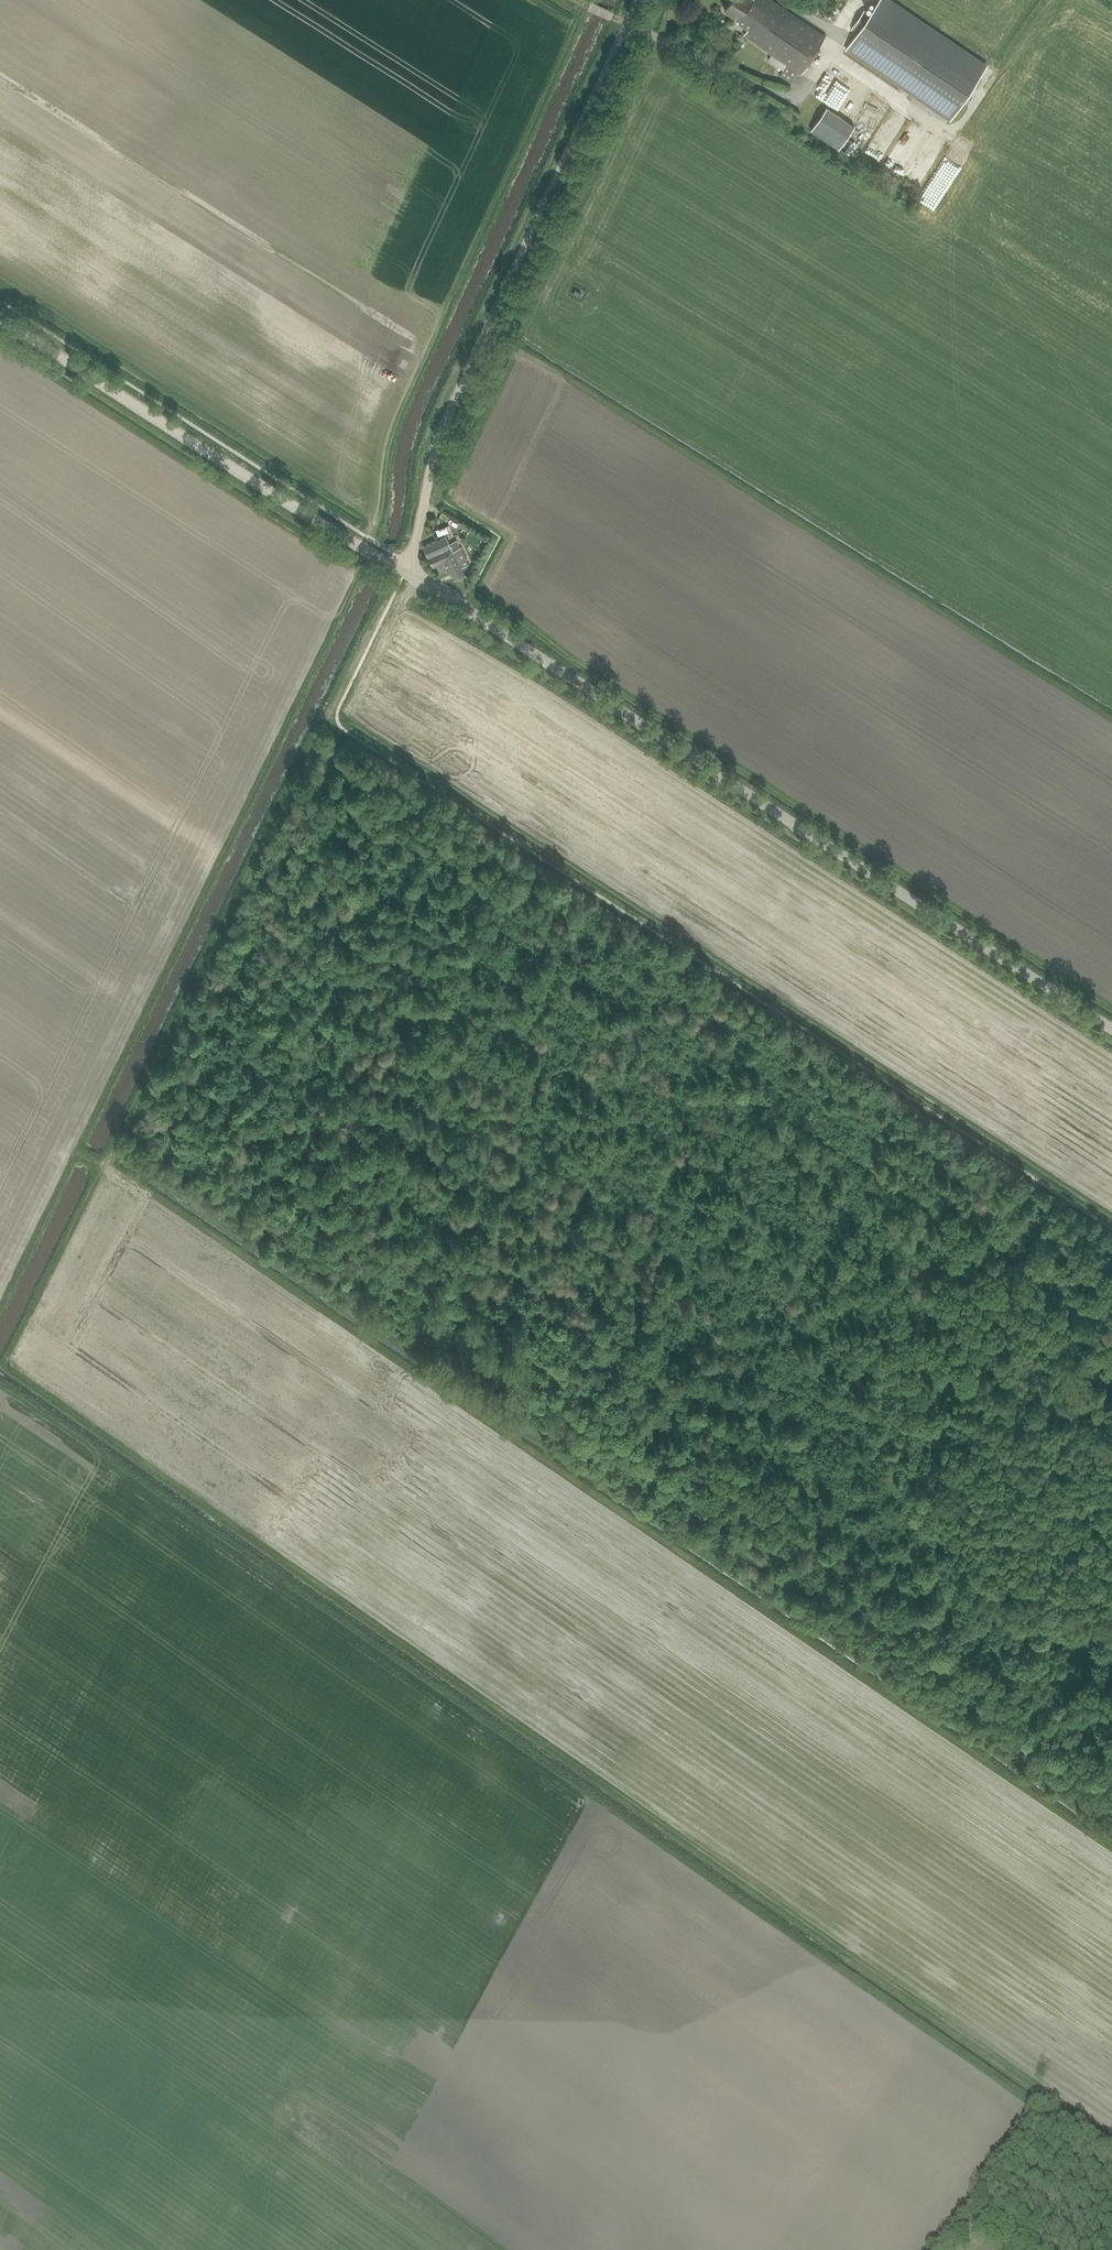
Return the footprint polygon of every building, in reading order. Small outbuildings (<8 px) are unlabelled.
[(726,9),(740,18),(737,22),(748,29),(744,35),(787,64),(780,75),(791,82),(798,71),(802,74),(827,37),(773,0),(732,0),(726,9)] [(950,121),(987,66),(890,0),(879,0),(845,50),(950,121)] [(826,107),(810,131),(838,151),(854,127),(826,107)] [(581,299),(583,294),(577,291),(574,295),(581,299)] [(438,537),(448,534),(446,526),(436,528),(438,537)] [(464,569),(470,566),(461,549),(455,552),(449,538),(426,549),(436,568),(439,567),(443,573),(448,571),(450,574),(453,572),(458,582),(468,577),(464,569)]
